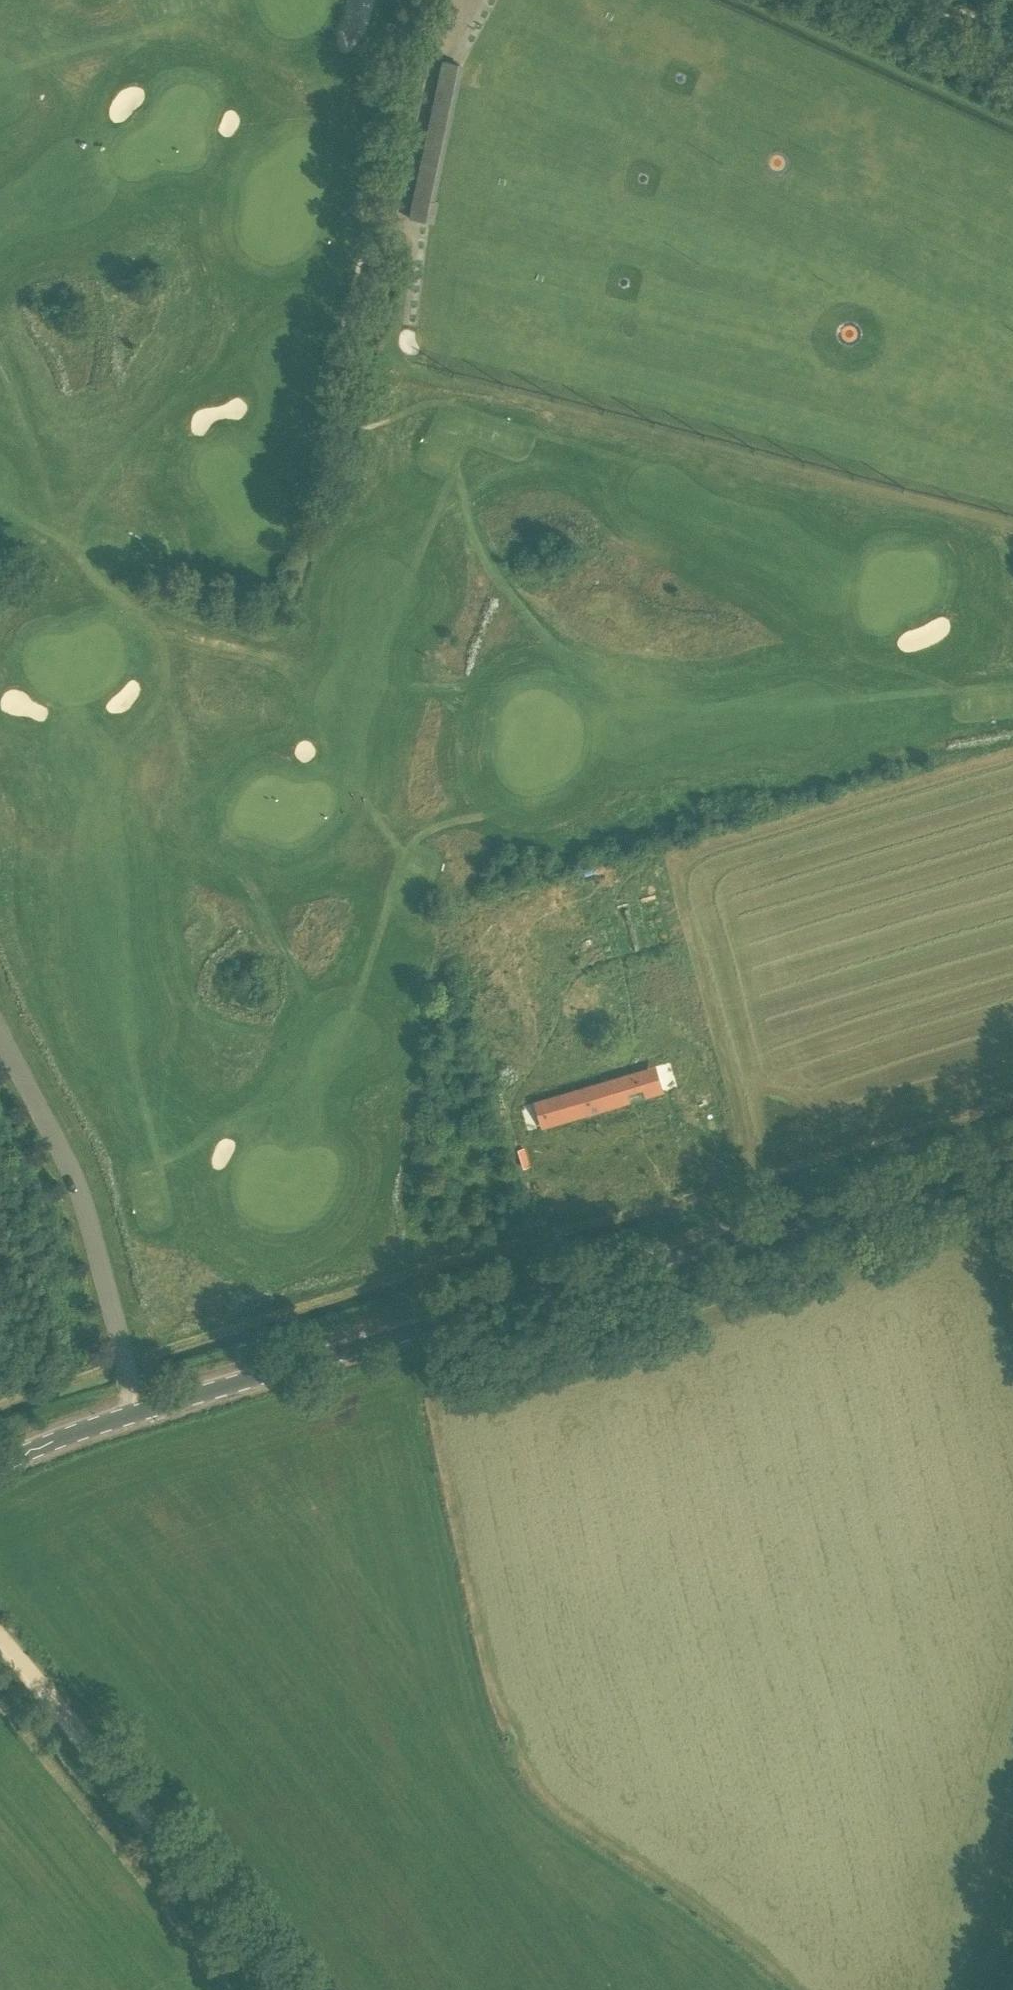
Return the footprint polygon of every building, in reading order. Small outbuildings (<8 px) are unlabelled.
[(463,65),(443,61),(440,75),(460,80),(463,65)] [(439,81),(408,224),(424,227),(455,84),(439,81)] [(792,157),(779,157),(778,170),(791,171),(792,157)] [(634,1064),(591,1076),(597,1097),(640,1084),(634,1064)] [(597,1097),(591,1076),(535,1093),(541,1113),(597,1097)]
